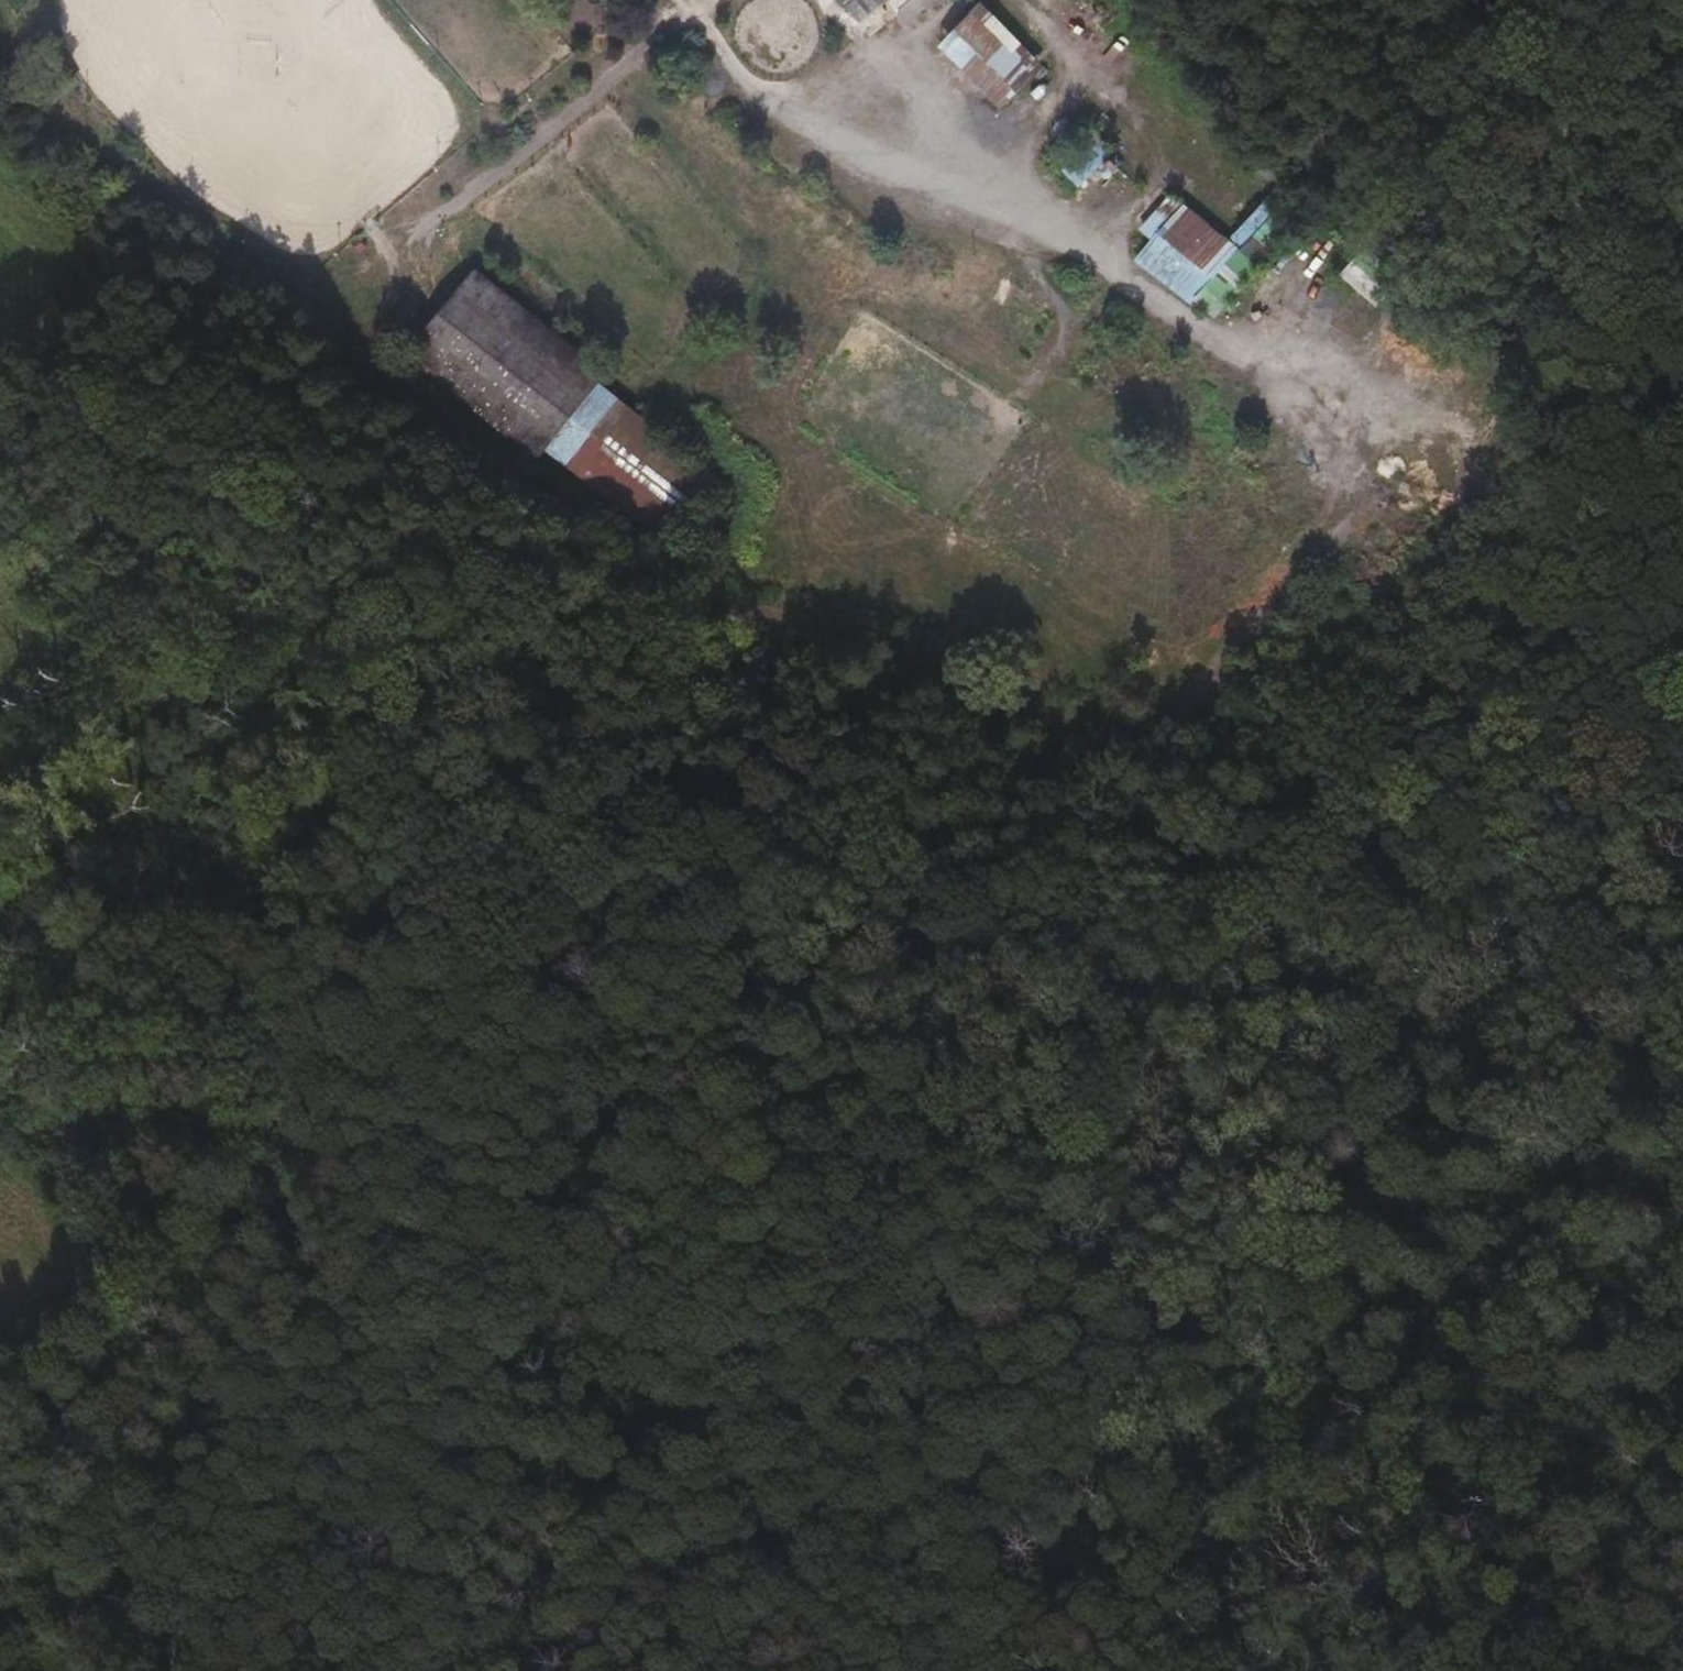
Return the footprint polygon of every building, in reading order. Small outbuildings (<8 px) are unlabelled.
[(862,18),(888,0),(844,0),(862,18)] [(1045,64),(985,4),(940,52),(1002,113),(1045,64)] [(1119,152),(1090,132),(1062,168),(1083,189),(1119,152)] [(1232,238),(1173,191),(1143,230),(1153,240),(1140,261),(1215,322),(1309,223),(1265,193),(1232,238)] [(745,472),(481,266),(422,360),(671,552),(745,472)]
